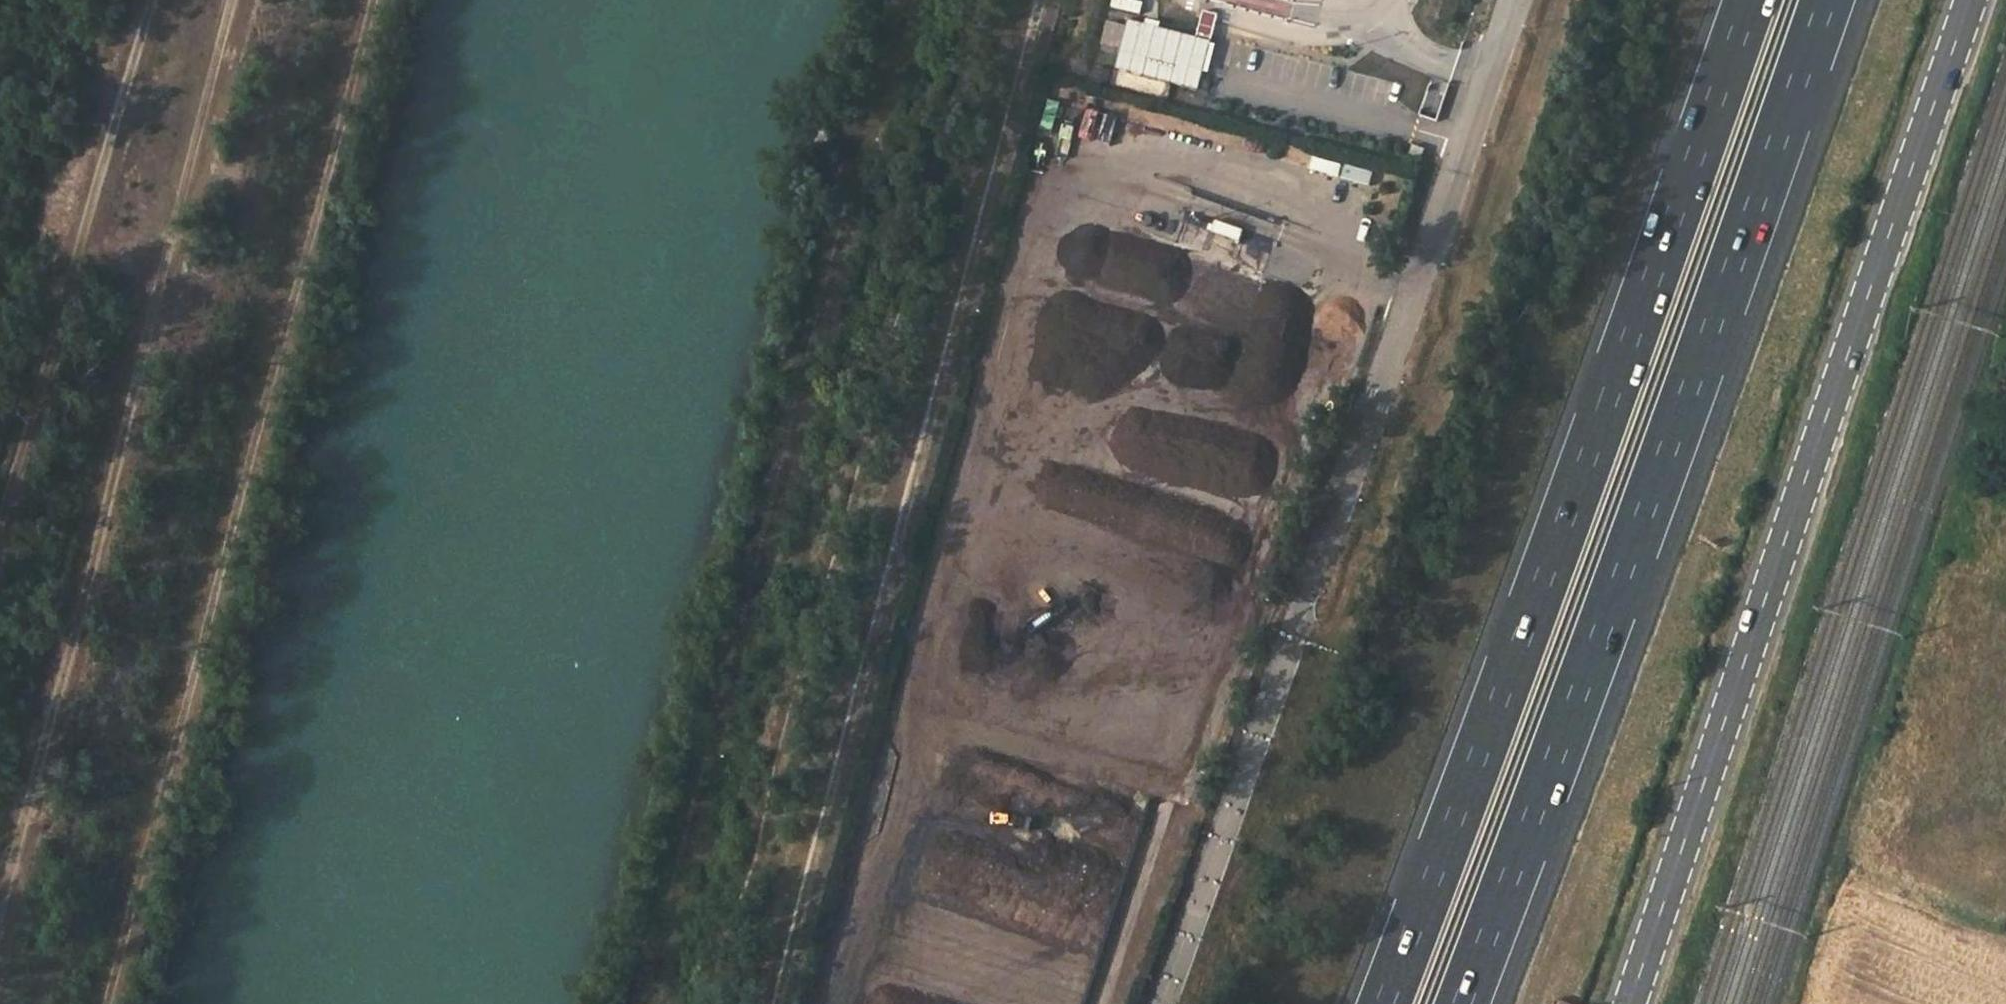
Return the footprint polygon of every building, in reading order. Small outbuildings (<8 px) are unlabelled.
[(1289,21),(1294,3),(1282,0),(1215,0),(1289,21)] [(1296,1),(1292,21),(1316,26),(1320,6),(1296,1)] [(1129,20),(1117,67),(1198,88),(1210,42),(1129,20)] [(1099,140),(1102,110),(1086,108),(1083,139),(1099,140)] [(1340,165),(1313,157),(1310,168),(1337,175),(1340,165)] [(1371,173),(1345,166),(1342,176),(1368,184),(1371,173)] [(1216,220),(1212,233),(1244,242),(1248,228),(1216,220)]
